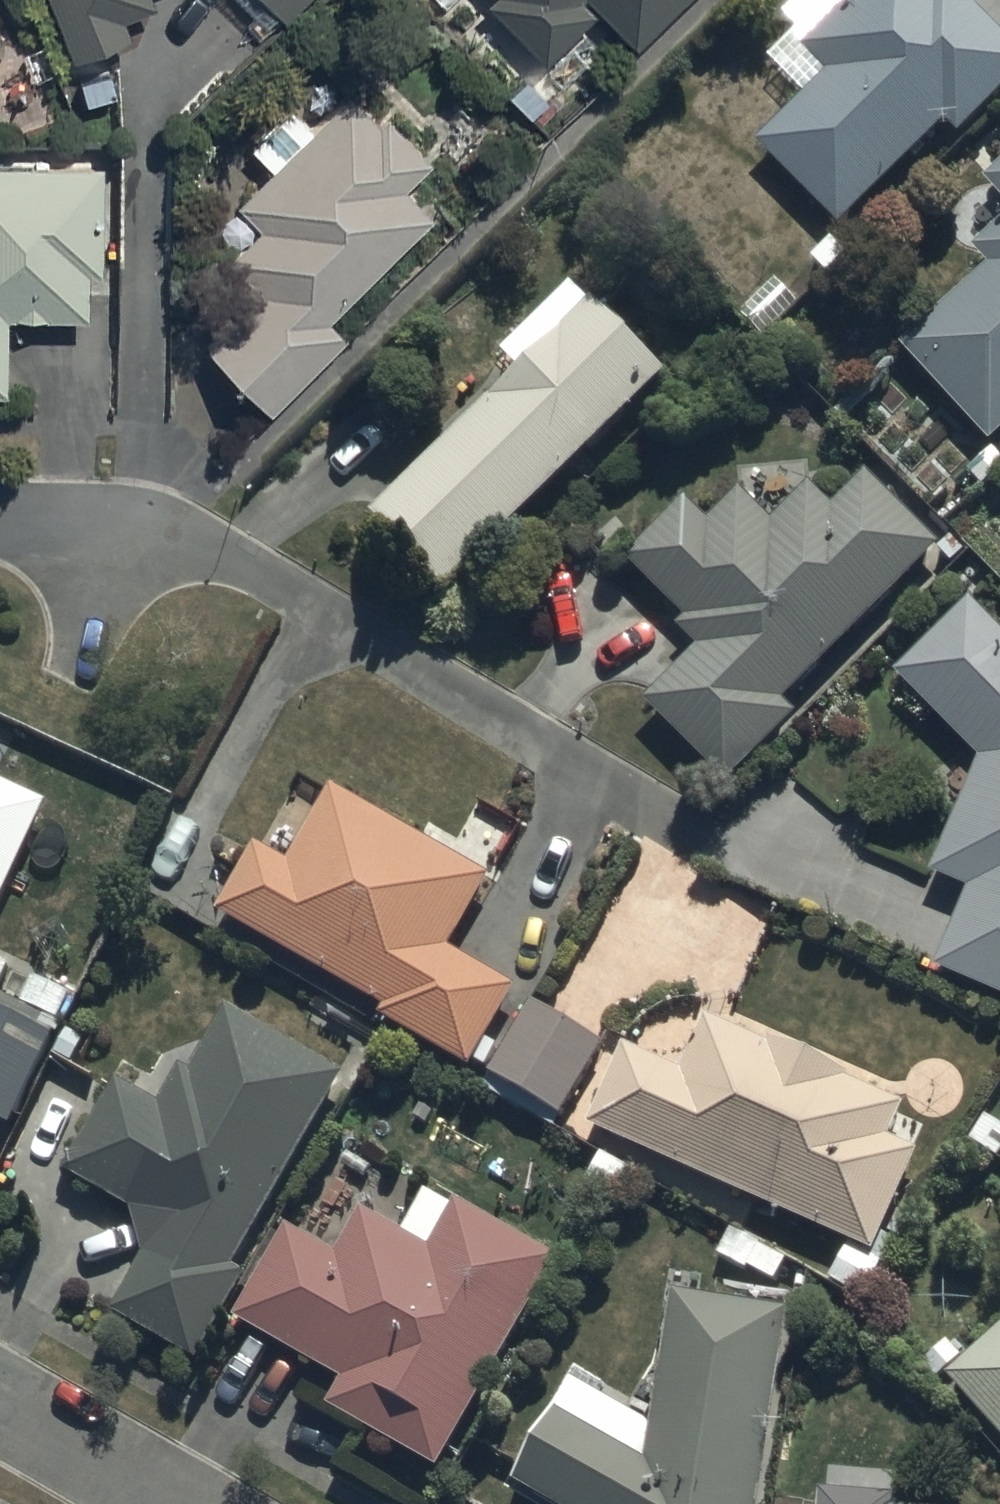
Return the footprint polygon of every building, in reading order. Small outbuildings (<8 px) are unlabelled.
[(75,67),(132,44),(125,27),(156,14),(151,0),(47,0),(75,67)] [(287,24),(311,0),(264,0),(287,24)] [(543,52),(595,2),(632,41),(675,0),(493,0),(543,52)] [(974,0),(841,0),(800,39),(828,68),(752,140),(834,225),(945,119),(954,129),(999,85),(999,27),(974,0)] [(383,114),(351,83),(313,122),(291,100),(252,140),(273,161),(240,196),(263,218),(232,250),(266,282),(209,341),(273,402),(348,325),(331,310),(432,208),(404,179),(432,151),(388,109),(383,114)] [(8,381),(8,307),(90,307),(90,263),(105,263),(104,153),(0,154),(0,381),(8,381)] [(985,175),(999,192),(999,161),(985,175)] [(974,244),(990,260),(902,342),(991,438),(999,429),(999,220),(974,244)] [(520,367),(374,513),(447,587),(668,368),(595,294),(589,299),(571,280),(502,349),(520,367)] [(786,697),(937,542),(864,471),(834,502),(810,478),(773,516),(739,483),(707,516),(685,495),(627,555),(689,616),(680,625),(699,643),(646,696),(730,779),(798,709),(786,697)] [(973,597),(898,669),(981,756),(934,867),(971,883),(937,964),(999,990),(999,625),(973,597)] [(21,860),(50,800),(0,776),(0,903),(8,886),(24,894),(37,868),(21,860)] [(255,843),(217,910),(384,1004),(380,1010),(469,1064),(473,1058),(484,1065),(497,1043),(486,1037),(517,985),(449,943),(491,873),(333,783),(287,861),(255,843)] [(35,975),(23,1002),(0,991),(0,1117),(14,1124),(62,1019),(59,1018),(71,991),(35,975)] [(563,1112),(602,1041),(531,1000),(491,1071),(563,1112)] [(134,1204),(147,1252),(115,1308),(199,1356),(248,1271),(233,1262),(343,1070),(229,1004),(191,1070),(182,1065),(162,1100),(119,1076),(68,1166),(134,1204)] [(625,1042),(589,1122),(875,1249),(920,1149),(889,1135),(904,1101),(843,1074),(847,1064),(771,1030),(766,1040),(709,1014),(685,1068),(625,1042)] [(439,1465),(558,1254),(455,1196),(451,1203),(425,1188),(401,1230),(361,1208),(338,1250),(287,1222),(235,1315),(343,1376),(329,1402),(439,1465)] [(789,1306),(672,1287),(652,1421),(572,1376),(514,1478),(561,1503),(758,1503),(789,1306)] [(947,1373),(999,1430),(999,1325),(947,1373)] [(821,1487),(820,1503),(893,1503),(894,1490),(821,1487)]
